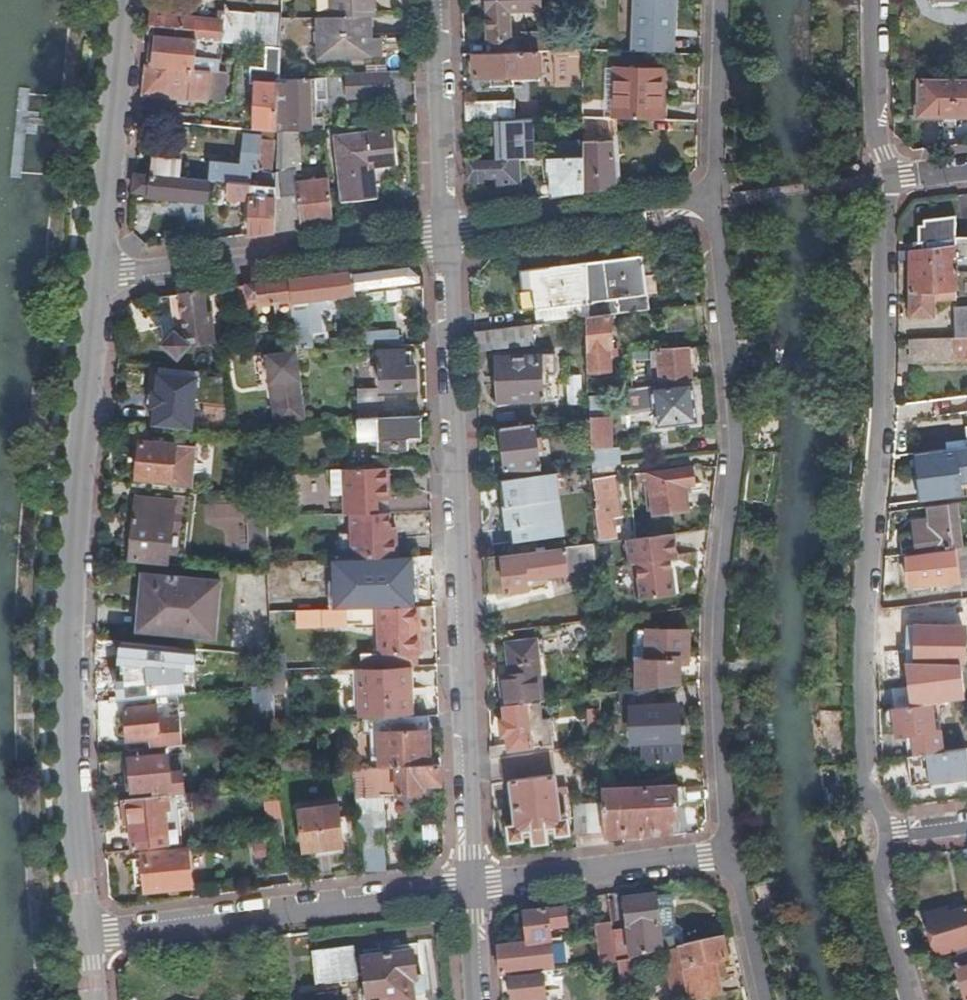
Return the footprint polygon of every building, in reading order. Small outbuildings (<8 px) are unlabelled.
[(372,0),(332,0),(333,16),(369,15),(372,14),(372,0)] [(540,0),(487,0),(488,41),(509,41),(509,11),(541,10),(540,0)] [(281,47),(282,18),(282,15),(256,13),(254,14),(224,11),(223,22),(151,15),(150,34),(157,35),(221,42),(268,46),(281,47)] [(369,39),(369,15),(333,16),(319,17),(319,56),(370,55),(370,53),(369,39)] [(557,50),(557,33),(523,34),(523,51),(541,51),(557,50)] [(215,71),(216,61),(220,61),(221,42),(157,35),(154,65),(147,64),(144,95),(223,102),(226,72),(215,71)] [(278,130),(279,84),(280,75),(281,47),(268,46),(267,67),(253,67),(252,80),(257,81),(254,128),(278,130)] [(535,62),(535,58),(541,58),(541,51),(523,51),(474,53),(474,76),(512,75),(512,62),(535,62)] [(661,119),(663,69),(617,68),(615,117),(661,119)] [(388,96),(388,71),(347,73),(348,98),(388,96)] [(919,78),(919,116),(966,116),(966,78),(919,78)] [(323,130),(322,101),(327,101),(326,79),(288,80),(288,84),(279,84),(278,130),(306,130),(323,130)] [(527,117),(527,97),(513,97),(513,100),(465,102),(466,121),(497,120),(513,120),(514,118),(527,117)] [(612,134),(610,117),(583,116),(583,134),(612,134)] [(533,158),(532,141),(531,136),(531,118),(527,119),(513,120),(497,120),(498,137),(492,137),(492,143),(498,143),(498,159),(520,158),(533,158)] [(332,223),(327,179),(297,183),(295,170),(298,170),(300,137),(306,136),(306,130),(278,130),(276,177),(276,186),(274,230),(332,223)] [(270,177),(274,140),(273,139),(273,133),(267,132),(267,138),(261,138),(261,135),(244,134),(242,163),(213,161),(210,179),(229,181),(276,186),(276,177),(270,177)] [(398,164),(396,133),(340,138),(345,201),(377,197),(375,166),(398,164)] [(617,187),(612,134),(583,134),(583,141),(583,156),(584,191),(617,187)] [(583,156),(583,141),(550,142),(551,157),(583,156)] [(584,191),(583,156),(551,157),(552,195),(584,191)] [(179,177),(181,161),(154,158),(152,174),(179,177)] [(521,187),(520,158),(498,159),(468,160),(468,177),(473,177),(473,182),(484,181),(485,176),(497,176),(497,188),(521,187)] [(207,200),(209,179),(179,177),(152,174),(152,177),(136,176),(133,201),(164,204),(164,197),(203,200),(207,200)] [(274,230),(276,186),(229,181),(228,211),(245,212),(251,212),(250,220),(249,234),(274,230)] [(911,261),(933,261),(933,270),(966,271),(966,237),(955,237),(955,244),(911,250),(911,261)] [(611,314),(650,309),(645,275),(654,274),(651,254),(587,262),(588,316),(611,314)] [(911,261),(912,316),(931,316),(931,299),(936,299),(956,299),(956,272),(966,272),(966,271),(933,270),(933,261),(911,261)] [(588,316),(587,262),(522,270),(524,290),(534,289),(537,323),(586,317),(588,316)] [(354,271),(356,290),(422,282),(422,273),(410,263),(354,271)] [(298,350),(311,349),(307,306),(310,306),(309,299),(356,293),(356,290),(354,271),(288,279),(291,300),(295,329),(298,350)] [(247,285),(249,295),(249,298),(258,297),(260,304),(291,300),(288,279),(247,285)] [(215,341),(211,313),(207,313),(204,291),(171,295),(175,330),(164,343),(179,357),(189,345),(215,341)] [(693,304),(664,307),(667,331),(696,327),(693,304)] [(957,337),(966,337),(966,308),(957,308),(957,337)] [(589,371),(610,369),(610,347),(613,347),(611,314),(588,316),(586,317),(589,371)] [(537,324),(477,327),(478,346),(537,344),(537,324)] [(298,350),(295,329),(287,329),(289,351),(298,350)] [(397,330),(361,331),(362,347),(399,346),(397,330)] [(957,337),(912,339),(912,363),(953,362),(953,359),(966,359),(966,337),(957,337)] [(689,348),(652,350),(653,367),(659,366),(660,381),(691,379),(689,348)] [(304,395),(298,350),(289,351),(267,354),(274,399),(304,395)] [(410,351),(379,352),(380,388),(416,386),(415,366),(411,366),(410,351)] [(499,357),(501,401),(542,399),(542,384),(550,384),(550,374),(555,374),(555,353),(538,354),(538,356),(499,357)] [(153,424),(201,426),(204,372),(156,369),(153,424)] [(582,374),(568,374),(568,403),(582,403),(582,374)] [(692,383),(653,388),(657,425),(696,420),(692,383)] [(357,389),(358,418),(377,417),(377,388),(357,389)] [(591,448),(612,446),(610,390),(589,393),(590,417),(591,430),(591,448)] [(308,420),(307,414),(300,413),(301,423),(308,420)] [(358,418),(357,418),(358,439),(377,438),(377,450),(392,451),(400,451),(408,449),(408,437),(421,436),(420,415),(377,417),(358,418)] [(590,417),(582,418),(582,430),(591,430),(590,417)] [(534,424),(500,428),(506,471),(540,467),(534,424)] [(173,480),(172,486),(182,487),(193,488),(197,447),(185,445),(142,441),(138,477),(173,480)] [(923,452),(926,469),(966,464),(966,446),(954,448),(923,452)] [(343,469),(344,496),(344,513),(350,513),(378,512),(377,500),(389,500),(388,466),(343,469)] [(692,466),(649,472),(655,514),(689,509),(686,485),(695,484),(692,466)] [(344,496),(343,469),(330,469),(331,497),(344,496)] [(559,471),(507,478),(510,539),(561,535),(559,471)] [(592,514),(596,542),(601,542),(600,538),(616,536),(613,514),(623,513),(617,476),(595,479),(599,507),(597,507),(597,513),(592,514)] [(137,540),(136,560),(169,563),(175,501),(137,496),(132,539),(137,540)] [(900,535),(903,556),(907,556),(924,553),(961,548),(955,503),(928,507),(930,520),(914,522),(915,533),(900,535)] [(378,512),(350,513),(351,532),(352,559),(396,557),(395,534),(389,535),(389,527),(389,511),(378,512)] [(250,518),(246,546),(266,549),(270,521),(250,518)] [(352,559),(351,532),(340,532),(340,559),(349,559),(352,559)] [(674,532),(627,538),(630,562),(636,561),(641,598),(675,593),(671,557),(677,556),(674,532)] [(526,577),(566,571),(563,546),(500,555),(506,593),(528,590),(526,577)] [(907,556),(909,585),(930,583),(929,572),(945,570),(946,575),(966,573),(966,547),(961,548),(924,553),(907,556)] [(352,559),(349,559),(349,571),(373,570),(373,565),(379,565),(381,601),(417,600),(415,556),(396,557),(352,559)] [(144,574),(139,630),(216,638),(221,582),(144,574)] [(359,653),(360,668),(362,668),(406,666),(411,666),(418,665),(417,605),(379,607),(381,653),(359,653)] [(368,606),(351,606),(351,623),(368,623),(368,606)] [(322,609),(322,620),(323,625),(347,624),(346,608),(322,609)] [(920,625),(920,660),(943,661),(943,654),(965,655),(965,632),(943,631),(943,625),(920,625)] [(636,656),(636,689),(679,683),(680,656),(687,656),(688,630),(648,629),(647,656),(636,656)] [(500,675),(504,705),(544,700),(540,670),(541,670),(537,638),(507,642),(511,674),(500,675)] [(142,645),(141,665),(139,680),(179,684),(182,655),(209,658),(213,651),(184,648),(184,649),(142,645)] [(362,671),(362,668),(360,668),(353,668),(354,715),(363,714),(362,671)] [(406,669),(362,671),(363,714),(408,712),(407,686),(406,669)] [(959,699),(966,698),(966,683),(957,684),(959,699)] [(894,707),(925,703),(922,684),(892,687),(894,707)] [(273,686),(253,687),(254,698),(273,697),(273,694),(273,686)] [(894,707),(898,734),(940,729),(938,713),(966,709),(966,698),(959,699),(925,703),(894,707)] [(544,700),(504,705),(506,722),(500,722),(502,732),(507,731),(509,743),(490,745),(490,757),(502,756),(534,753),(533,745),(554,743),(550,717),(546,718),(544,700)] [(678,705),(632,708),(633,739),(680,737),(678,705)] [(128,740),(144,738),(150,738),(151,747),(168,745),(182,744),(180,719),(159,720),(158,706),(125,709),(128,740)] [(428,714),(379,717),(381,766),(430,764),(428,714)] [(584,737),(584,747),(603,745),(602,735),(584,737)] [(172,788),(172,795),(186,794),(184,771),(170,772),(168,745),(151,747),(144,747),(129,749),(133,789),(156,787),(156,790),(172,788)] [(908,755),(912,785),(966,778),(966,748),(908,755)] [(534,753),(502,756),(505,779),(512,778),(517,823),(509,824),(511,837),(534,834),(534,840),(548,839),(547,833),(569,830),(567,817),(566,817),(563,792),(565,792),(564,785),(556,786),(551,750),(534,753)] [(430,764),(381,766),(382,794),(421,792),(421,783),(440,782),(440,763),(430,764)] [(606,834),(606,836),(668,830),(668,817),(675,817),(675,803),(678,803),(678,786),(675,787),(675,784),(604,789),(605,804),(606,834)] [(131,817),(133,849),(142,848),(170,845),(166,809),(171,809),(170,795),(164,796),(124,800),(125,818),(131,817)] [(269,818),(282,817),(280,799),(266,801),(269,818)] [(338,804),(299,809),(304,850),(344,844),(338,804)] [(357,811),(361,846),(375,844),(371,810),(357,811)] [(188,848),(143,853),(146,890),(192,886),(188,848)] [(629,933),(614,935),(618,962),(649,955),(664,951),(684,946),(682,929),(677,926),(675,926),(673,906),(657,908),(656,895),(625,899),(629,933)] [(941,961),(966,953),(966,909),(961,907),(955,909),(953,913),(929,920),(941,961)] [(524,914),(528,943),(528,946),(550,943),(549,929),(567,927),(564,909),(524,914)] [(598,938),(602,964),(613,963),(618,962),(614,935),(613,923),(597,926),(598,938)] [(664,951),(674,999),(694,999),(721,994),(717,977),(725,975),(722,960),(727,959),(722,937),(684,946),(664,951)] [(419,942),(367,948),(369,959),(364,959),(364,961),(365,969),(369,999),(413,999),(413,993),(425,992),(423,976),(419,942)] [(553,969),(550,943),(528,946),(528,943),(499,947),(501,975),(553,969)] [(357,979),(356,970),(354,962),(353,949),(315,954),(319,984),(357,979)] [(619,971),(623,995),(642,990),(639,968),(652,967),(649,955),(618,962),(619,971)] [(954,962),(965,999),(966,999),(966,958),(954,962)] [(510,979),(512,999),(546,999),(543,976),(510,979)]
